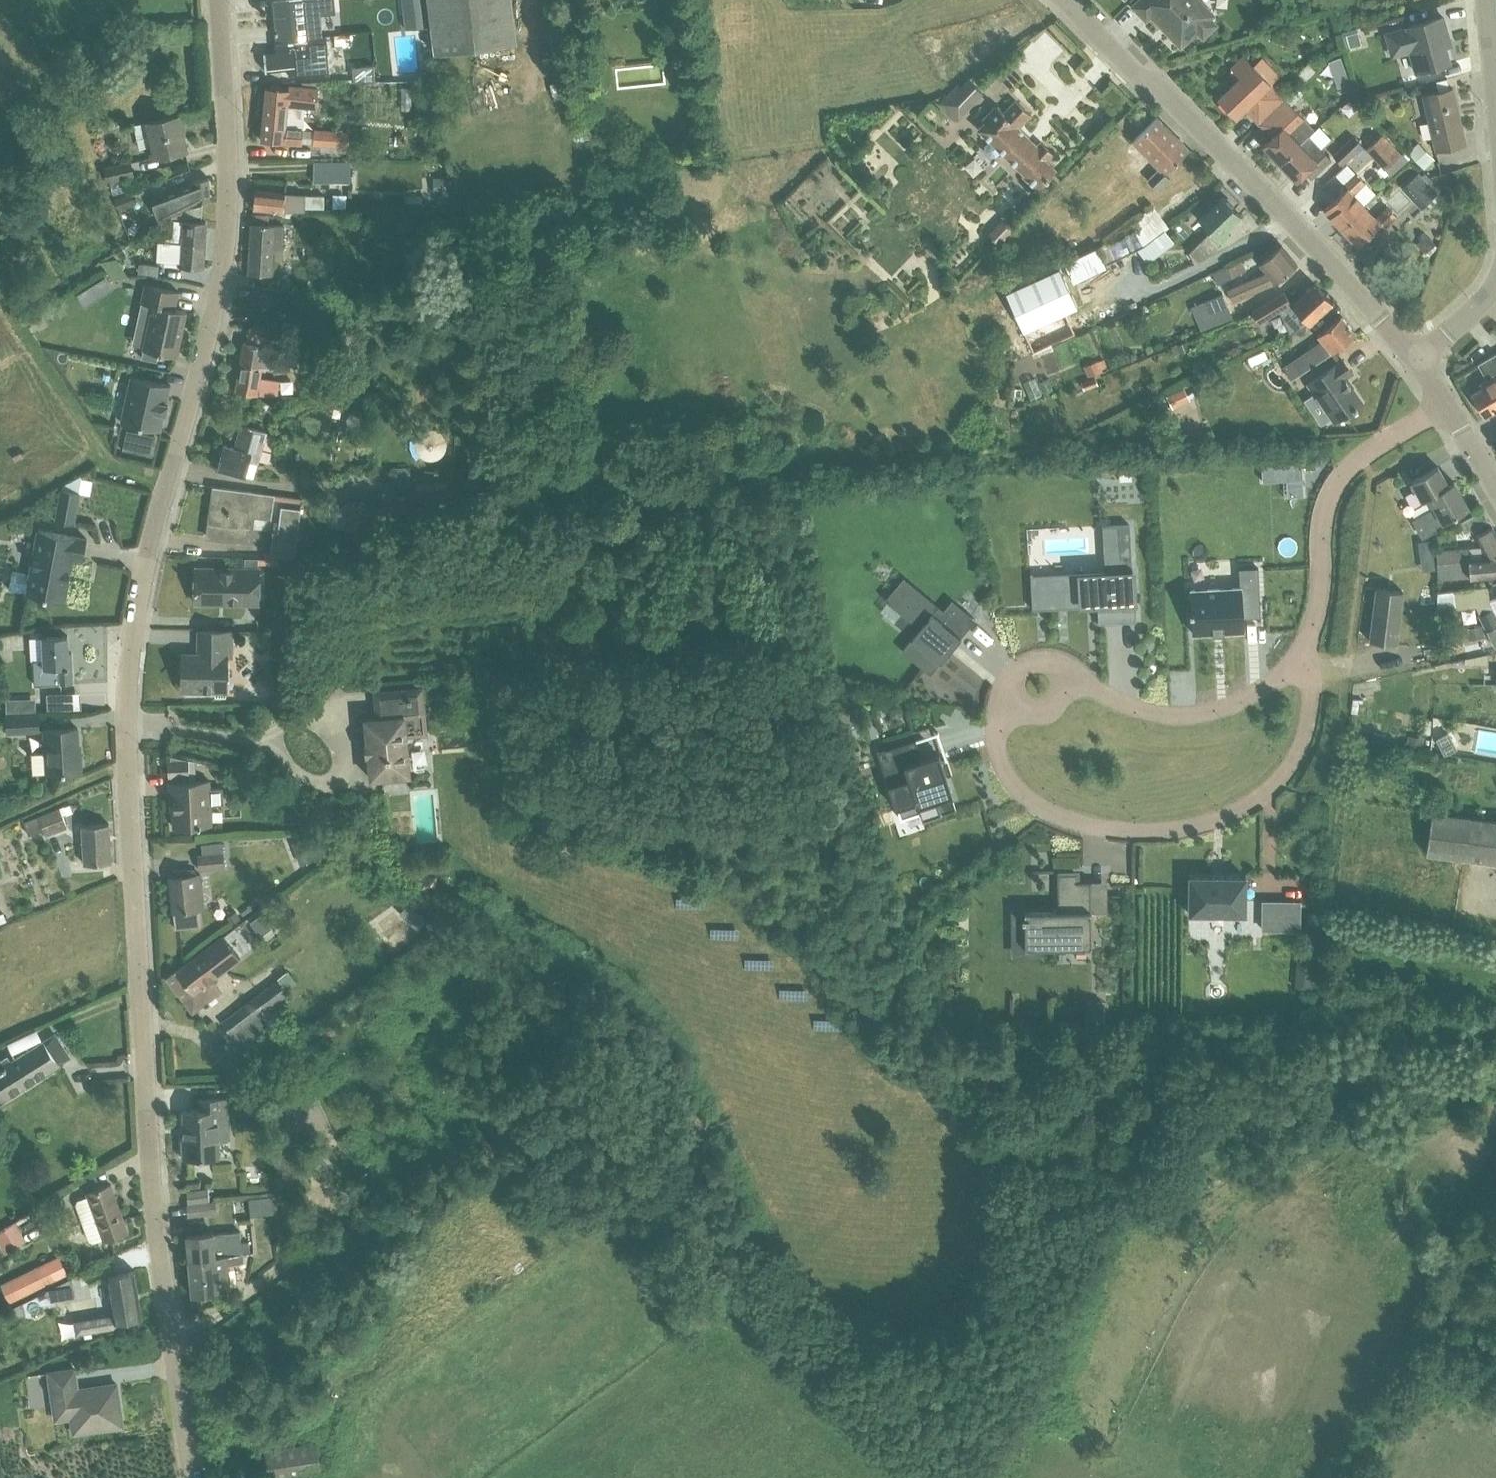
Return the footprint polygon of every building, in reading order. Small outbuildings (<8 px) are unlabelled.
[(273,1),(277,40),(309,37),(322,36),(320,13),(335,12),(334,0),(284,0),(273,1)] [(403,10),(428,7),(427,0),(402,0),(403,10)] [(435,53),(517,43),(512,0),(430,0),(435,53)] [(1133,7),(1146,20),(1150,15),(1181,47),(1197,31),(1203,38),(1215,25),(1209,19),(1213,16),(1197,0),(1140,0),(1133,7)] [(1444,18),(1408,28),(1385,34),(1392,58),(1411,53),(1416,73),(1451,63),(1443,38),(1449,37),(1444,18)] [(1360,33),(1348,36),(1351,48),(1363,45),(1360,33)] [(266,53),(264,53),(265,62),(266,72),(268,72),(267,71),(278,70),(290,69),(291,74),(291,77),(303,76),(311,76),(311,77),(311,78),(330,76),(327,36),(322,36),(277,41),(276,41),(277,52),(266,53)] [(1239,78),(1217,99),(1236,118),(1245,110),(1249,113),(1260,124),(1285,99),(1244,56),(1243,57),(1231,69),(1239,78)] [(361,66),(353,67),(354,81),(376,81),(375,71),(374,65),(361,66)] [(435,80),(433,66),(422,67),(423,80),(435,80)] [(1308,67),(1298,77),(1304,83),(1314,74),(1308,67)] [(1346,72),(1334,76),(1340,91),(1352,86),(1346,72)] [(962,87),(958,83),(939,104),(956,121),(960,118),(961,119),(984,94),(970,79),(962,87)] [(289,91),(266,89),(261,140),(300,144),(302,129),(285,127),(288,104),(317,108),(319,86),(290,83),(289,91)] [(1436,151),(1466,143),(1453,88),(1422,96),(1436,151)] [(1286,99),(1285,99),(1292,106),(1301,97),(1295,90),(1286,99)] [(1285,99),(1260,124),(1272,137),(1263,146),(1280,164),(1310,136),(1316,131),(1292,106),(1285,99)] [(998,157),(1003,152),(1024,173),(1023,175),(1038,189),(1057,170),(1048,161),(1054,154),(1041,142),(1037,145),(1019,128),(1031,115),(1016,100),(1004,113),(996,106),(983,119),(985,122),(978,129),(991,141),(987,145),(987,152),(991,157),(998,157)] [(178,116),(147,123),(135,126),(140,148),(148,146),(151,158),(187,150),(178,116)] [(1188,150),(1156,118),(1132,142),(1159,169),(1147,180),(1158,191),(1170,179),(1165,174),(1188,150)] [(313,130),(312,145),(338,148),(347,149),(348,134),(339,133),(313,130)] [(1359,139),(1367,147),(1376,138),(1369,130),(1359,139)] [(1383,134),(1366,149),(1385,170),(1393,178),(1412,160),(1405,151),(1402,154),(1383,134)] [(1354,135),(1333,155),(1343,164),(1363,145),(1354,135)] [(1310,136),(1280,164),(1297,182),(1307,172),(1312,178),(1332,159),(1310,136)] [(1434,159),(1419,143),(1410,152),(1425,168),(1434,159)] [(107,182),(135,176),(131,161),(104,168),(107,182)] [(313,161),(313,183),(350,183),(351,161),(313,161)] [(281,172),(297,172),(297,162),(281,162),(281,172)] [(1341,228),(1365,205),(1376,194),(1356,173),(1343,185),(1347,188),(1324,210),(1341,228)] [(1422,209),(1438,193),(1419,173),(1403,189),(1422,209)] [(158,200),(151,202),(157,218),(163,216),(172,212),(198,201),(211,200),(209,177),(194,180),(195,185),(158,200)] [(446,193),(446,178),(436,178),(437,193),(446,193)] [(336,189),(335,205),(350,206),(351,189),(336,189)] [(255,190),(252,208),(282,211),(282,212),(304,212),(304,209),(325,209),(325,195),(306,195),(285,193),(255,190)] [(135,203),(131,192),(116,197),(120,209),(135,203)] [(1227,230),(1242,216),(1223,196),(1200,219),(1211,231),(1189,253),(1194,263),(1209,255),(1230,234),(1227,230)] [(1377,218),(1365,205),(1341,228),(1358,246),(1381,224),(1385,228),(1397,216),(1388,206),(1377,218)] [(1153,206),(1132,223),(1148,243),(1169,226),(1153,206)] [(990,227),(1000,241),(1018,230),(1009,215),(990,227)] [(163,241),(162,261),(182,262),(181,268),(203,268),(206,222),(176,220),(175,237),(175,242),(163,241)] [(252,225),(248,274),(271,275),(272,260),(282,260),(283,249),(284,228),(275,227),(252,225)] [(1135,230),(1099,248),(1106,265),(1143,247),(1135,230)] [(1174,243),(1165,230),(1143,247),(1138,252),(1147,263),(1174,243)] [(1426,233),(1416,243),(1427,255),(1437,245),(1426,233)] [(1298,264),(1282,244),(1259,263),(1267,272),(1227,289),(1233,301),(1276,282),(1298,264)] [(1247,270),(1242,261),(1228,269),(1233,277),(1247,270)] [(160,264),(140,264),(140,273),(160,273),(160,264)] [(1029,282),(1006,293),(1014,311),(1018,319),(1024,331),(1026,336),(1031,347),(1034,352),(1076,334),(1071,324),(1066,312),(1073,309),(1078,307),(1065,278),(1060,268),(1029,282)] [(1228,269),(1214,276),(1219,285),(1233,277),(1228,269)] [(92,285),(99,295),(111,288),(104,277),(92,285)] [(146,284),(142,303),(153,305),(144,349),(142,357),(157,360),(159,352),(177,357),(187,312),(175,309),(179,291),(146,284)] [(1315,284),(1292,305),(1285,292),(1252,311),(1259,323),(1279,310),(1282,314),(1291,332),(1311,322),(1312,323),(1332,303),(1315,284)] [(256,303),(280,304),(280,303),(285,303),(285,291),(281,291),(281,289),(257,288),(256,303)] [(1192,307),(1202,330),(1233,317),(1223,293),(1192,307)] [(1356,333),(1342,315),(1341,316),(1319,337),(1322,342),(1284,367),(1291,380),(1331,352),(1356,333)] [(248,333),(268,340),(272,328),(253,321),(248,333)] [(451,348),(451,335),(439,335),(439,348),(451,348)] [(1186,339),(1171,346),(1175,355),(1190,349),(1186,339)] [(235,391),(257,395),(277,397),(279,380),(260,378),(261,367),(269,369),(272,347),(244,342),(235,391)] [(1270,347),(1252,351),(1254,361),(1273,356),(1270,347)] [(443,367),(451,367),(451,351),(443,351),(443,367)] [(1305,370),(1310,377),(1340,359),(1335,352),(1305,370)] [(1471,394),(1484,416),(1495,410),(1495,353),(1478,364),(1485,377),(1486,376),(1488,380),(1480,384),(1482,387),(1471,394)] [(1334,421),(1362,401),(1345,377),(1352,372),(1343,359),(1308,382),(1334,421)] [(1099,361),(1085,367),(1089,377),(1103,371),(1099,361)] [(131,376),(121,422),(160,430),(164,413),(166,413),(168,403),(166,402),(170,385),(131,376)] [(1029,380),(1035,394),(1045,390),(1038,376),(1029,380)] [(1085,389),(1098,383),(1096,376),(1082,382),(1085,389)] [(323,393),(343,393),(343,377),(323,377),(323,393)] [(1185,388),(1169,396),(1174,407),(1191,399),(1185,388)] [(349,416),(347,421),(349,430),(353,432),(358,431),(360,427),(358,418),(354,415),(349,416)] [(254,479),(257,464),(266,433),(241,426),(235,449),(224,446),(217,469),(245,477),(254,479)] [(128,429),(124,448),(150,454),(155,435),(128,429)] [(1302,464),(1262,465),(1263,481),(1268,481),(1287,480),(1288,496),(1304,495),(1303,479),(1302,464)] [(1411,517),(1424,538),(1441,527),(1440,525),(1469,507),(1454,481),(1449,484),(1438,465),(1413,480),(1429,507),(1411,517)] [(391,468),(391,485),(410,485),(410,468),(391,468)] [(1131,471),(1119,471),(1120,479),(1132,478),(1131,471)] [(63,487),(57,519),(74,522),(80,490),(63,487)] [(214,488),(209,522),(207,541),(249,544),(251,525),(253,515),(269,517),(272,495),(214,488)] [(42,508),(37,500),(28,505),(33,513),(42,508)] [(365,501),(345,503),(348,527),(368,525),(365,501)] [(280,506),(277,533),(273,533),(271,557),(293,558),(297,533),(301,508),(280,506)] [(1034,575),(1031,575),(1031,577),(1031,579),(1033,579),(1035,605),(1032,605),(1033,609),(1035,609),(1035,607),(1058,606),(1058,604),(1059,604),(1066,603),(1066,605),(1075,605),(1079,605),(1082,604),(1088,604),(1088,602),(1098,601),(1099,622),(1134,621),(1136,621),(1137,621),(1134,572),(1132,572),(1130,528),(1130,524),(1103,526),(1103,528),(1105,528),(1106,533),(1106,537),(1129,536),(1129,540),(1129,548),(1129,551),(1122,551),(1107,552),(1106,552),(1108,573),(1099,573),(1092,574),(1085,574),(1077,575),(1034,577),(1034,575)] [(65,599),(74,556),(84,558),(88,537),(39,527),(31,571),(13,568),(10,587),(28,590),(27,592),(65,599)] [(1493,528),(1477,538),(1483,548),(1437,551),(1436,579),(1495,575),(1495,534),(1493,528)] [(1431,540),(1418,542),(1420,556),(1433,554),(1431,540)] [(1261,616),(1258,567),(1239,568),(1240,587),(1191,590),(1193,633),(1244,630),(1243,617),(1261,616)] [(257,604),(258,570),(195,569),(194,602),(257,604)] [(976,619),(952,600),(943,611),(904,577),(885,600),(920,629),(902,651),(931,674),(950,651),(948,649),(953,643),(955,644),(976,619)] [(1487,586),(1436,592),(1436,611),(1476,607),(1489,605),(1489,600),(1487,586)] [(1369,639),(1398,643),(1404,591),(1376,588),(1369,639)] [(1478,618),(1482,624),(1483,625),(1487,632),(1495,627),(1495,596),(1489,600),(1489,605),(1490,611),(1478,618)] [(1481,626),(1464,630),(1466,638),(1482,635),(1481,626)] [(1487,632),(1495,648),(1495,628),(1487,632)] [(184,658),(183,690),(215,691),(215,696),(225,697),(225,691),(226,657),(232,657),(232,632),(200,631),(199,653),(199,659),(184,658)] [(15,656),(16,633),(0,632),(0,655),(15,656)] [(45,661),(35,661),(36,685),(74,683),(74,682),(72,651),(70,651),(69,633),(43,635),(45,661)] [(1487,654),(1464,659),(1464,664),(1487,664),(1487,654)] [(1182,687),(1195,687),(1194,671),(1181,672),(1182,687)] [(407,736),(427,734),(423,688),(375,692),(377,718),(365,719),(368,743),(366,743),(367,755),(369,755),(371,779),(411,775),(407,736)] [(64,694),(49,695),(49,711),(64,711),(64,694)] [(21,699),(8,699),(8,712),(22,712),(21,699)] [(853,705),(831,714),(836,726),(845,722),(848,730),(861,725),(853,705)] [(7,733),(39,731),(38,714),(6,716),(7,733)] [(44,730),(45,755),(33,755),(34,774),(82,771),(81,754),(79,754),(77,728),(44,730)] [(1449,733),(1437,739),(1445,754),(1457,748),(1449,733)] [(1407,735),(1405,746),(1421,748),(1422,738),(1407,735)] [(951,787),(947,776),(947,775),(950,774),(952,774),(950,767),(948,759),(937,763),(936,763),(934,757),(936,756),(935,755),(930,756),(923,759),(916,739),(905,743),(886,749),(887,752),(897,782),(889,785),(893,798),(896,808),(900,807),(914,802),(914,803),(917,802),(921,813),(922,818),(935,813),(937,817),(942,815),(942,813),(956,809),(952,796),(954,796),(951,787)] [(192,761),(169,762),(170,774),(192,773),(192,761)] [(175,782),(170,782),(171,797),(175,797),(175,808),(173,808),(174,826),(212,825),(211,804),(223,803),(223,787),(210,787),(210,781),(193,781),(192,775),(174,776),(175,782)] [(443,786),(415,787),(417,836),(444,835),(443,786)] [(282,816),(288,810),(282,804),(276,811),(282,816)] [(60,808),(24,822),(29,835),(44,829),(46,835),(68,827),(60,808)] [(1432,812),(1429,853),(1464,858),(1495,863),(1495,821),(1432,812)] [(112,862),(110,824),(83,825),(85,864),(112,862)] [(307,837),(294,841),(302,864),(315,859),(307,837)] [(201,867),(226,865),(225,852),(200,854),(201,867)] [(177,925),(201,923),(198,889),(204,889),(202,871),(192,872),(191,866),(175,868),(176,874),(172,874),(177,925)] [(1038,948),(1084,947),(1084,929),(1091,929),(1091,912),(1108,912),(1108,895),(1091,895),(1091,883),(1093,883),(1093,881),(1077,881),(1077,874),(1059,874),(1059,871),(1058,871),(1058,911),(1025,912),(1025,932),(1015,932),(1016,952),(1038,952),(1038,948)] [(1189,913),(1191,913),(1191,912),(1244,913),(1244,914),(1246,914),(1246,912),(1245,912),(1245,878),(1246,879),(1246,876),(1244,876),(1244,877),(1224,877),(1224,876),(1222,876),(1222,877),(1214,877),(1214,876),(1212,876),(1212,877),(1192,877),(1192,876),(1190,876),(1190,878),(1190,911),(1189,911),(1189,913)] [(438,877),(417,878),(417,892),(438,892),(438,877)] [(709,892),(681,892),(682,909),(709,909),(709,892)] [(421,927),(432,919),(415,898),(405,906),(421,927)] [(1300,902),(1263,901),(1263,929),(1300,930),(1300,902)] [(400,906),(378,913),(388,945),(419,935),(413,917),(404,919),(400,906)] [(233,924),(241,919),(236,912),(228,918),(233,924)] [(262,913),(251,920),(261,934),(272,926),(262,913)] [(742,925),(715,925),(715,938),(742,938),(742,925)] [(228,935),(171,977),(196,1011),(226,989),(217,977),(244,957),(228,935)] [(751,969),(776,966),(774,953),(749,956),(751,969)] [(1298,958),(1295,986),(1312,987),(1314,960),(1298,958)] [(288,973),(278,980),(222,1021),(232,1035),(260,1015),(266,1022),(282,1010),(277,1003),(288,994),(298,987),(288,973)] [(811,997),(810,984),(784,985),(784,998),(811,997)] [(366,997),(352,1007),(358,1015),(372,1005),(366,997)] [(843,1029),(844,1016),(818,1015),(817,1028),(843,1029)] [(67,1058),(53,1035),(12,1060),(8,1054),(0,1060),(0,1100),(67,1058)] [(230,1124),(229,1097),(200,1098),(200,1110),(183,1110),(184,1138),(182,1138),(183,1158),(220,1157),(219,1124),(230,1124)] [(273,1153),(283,1178),(292,1175),(299,1194),(313,1188),(295,1144),(273,1153)] [(110,1186),(88,1194),(79,1197),(77,1204),(89,1240),(95,1243),(127,1231),(110,1186)] [(190,1201),(211,1199),(210,1186),(189,1188),(190,1201)] [(213,1199),(211,1199),(190,1201),(189,1201),(190,1215),(214,1213),(213,1199)] [(15,1229),(0,1238),(0,1242),(6,1252),(23,1241),(15,1229)] [(212,1232),(187,1234),(189,1260),(218,1257),(218,1254),(240,1253),(249,1252),(248,1242),(240,1243),(239,1232),(212,1234),(212,1232)] [(240,1253),(218,1254),(218,1257),(189,1260),(192,1293),(228,1290),(226,1263),(241,1262),(240,1254),(240,1253)] [(12,1305),(57,1283),(49,1266),(4,1288),(12,1305)] [(135,1270),(107,1275),(114,1314),(75,1321),(77,1334),(92,1331),(92,1332),(117,1328),(116,1322),(143,1318),(135,1270)] [(72,1277),(38,1295),(40,1300),(48,1295),(51,1300),(75,1297),(72,1277)] [(18,1305),(6,1311),(8,1316),(26,1315),(25,1308),(22,1303),(18,1305)] [(113,1411),(121,1410),(117,1385),(78,1390),(75,1369),(49,1372),(56,1419),(72,1417),(74,1433),(115,1427),(113,1411)] [(269,1477),(287,1477),(317,1473),(313,1445),(265,1452),(269,1477)]
